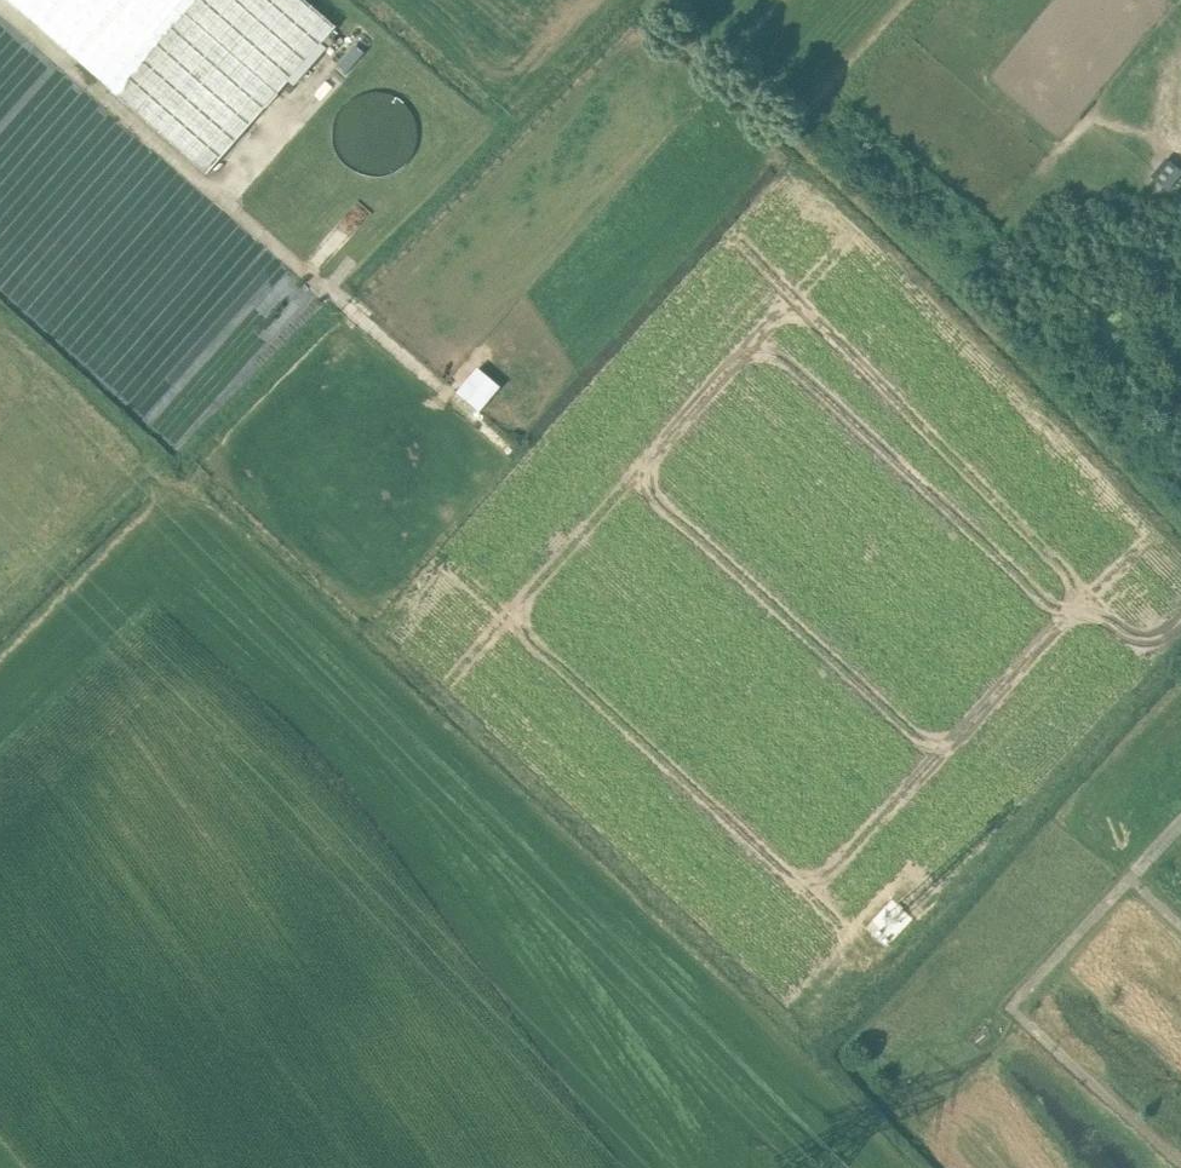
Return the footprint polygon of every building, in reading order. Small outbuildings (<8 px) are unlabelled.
[(208,174),(337,27),(306,0),(10,0),(208,174)] [(464,354),(452,370),(490,401),(502,385),(464,354)]
